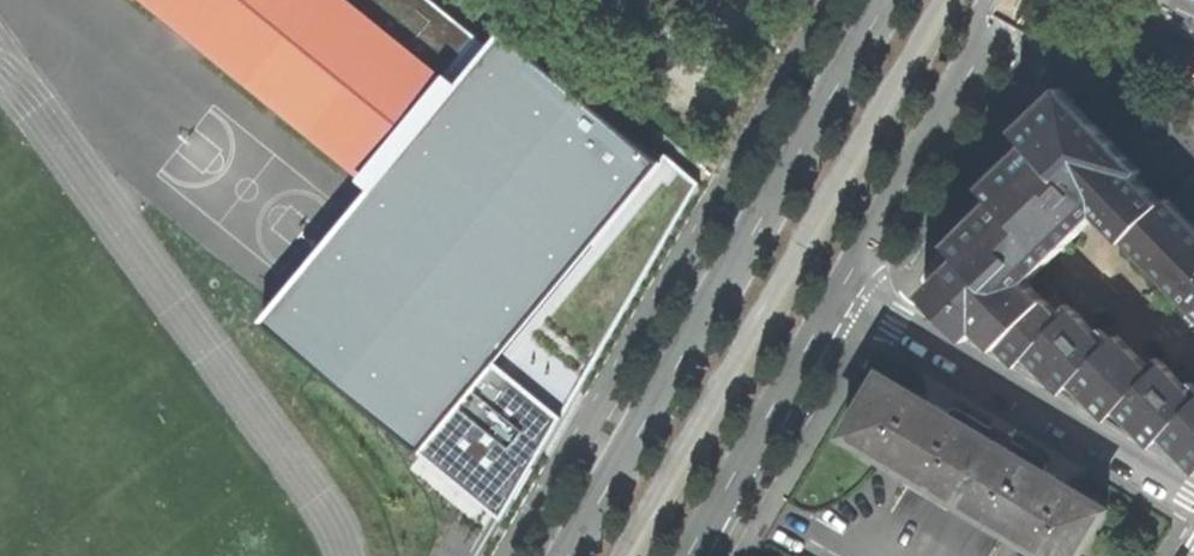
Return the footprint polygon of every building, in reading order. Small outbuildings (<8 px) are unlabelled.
[(470,30),(433,0),(153,0),(366,171),(443,87),(431,75),(470,30)] [(996,349),(1015,360),(1060,316),(1024,280),(1038,267),(1074,231),(1093,213),(1120,240),(1160,203),(1047,86),(983,196),(930,288),(931,293),(972,333),(975,329),(996,349)] [(1160,203),(1120,240),(1183,306),(1193,316),(1193,238),(1160,203)] [(1085,324),(1068,308),(1060,316),(1015,360),(1060,388),(1105,343),(1085,324)] [(1105,415),(1150,371),(1113,335),(1105,343),(1060,388),(1105,415)] [(495,346),(424,437),(500,499),(557,395),(495,346)] [(1151,443),(1193,400),(1193,397),(1175,378),(1159,362),(1150,371),(1105,415),(1151,443)] [(875,445),(961,496),(993,441),(974,430),(970,437),(942,419),(945,413),(938,408),(929,403),(925,411),(898,394),(902,386),(880,373),(846,432),(848,433),(846,438),(871,453),(875,445)] [(1193,468),(1193,400),(1151,443),(1193,468)] [(1044,555),(1076,555),(1105,509),(1085,495),(1079,502),(1051,485),(1054,478),(1047,474),(1040,470),(1036,476),(1007,459),(1011,452),(993,441),(961,496),(1046,547),(1041,555),(1044,555)]
